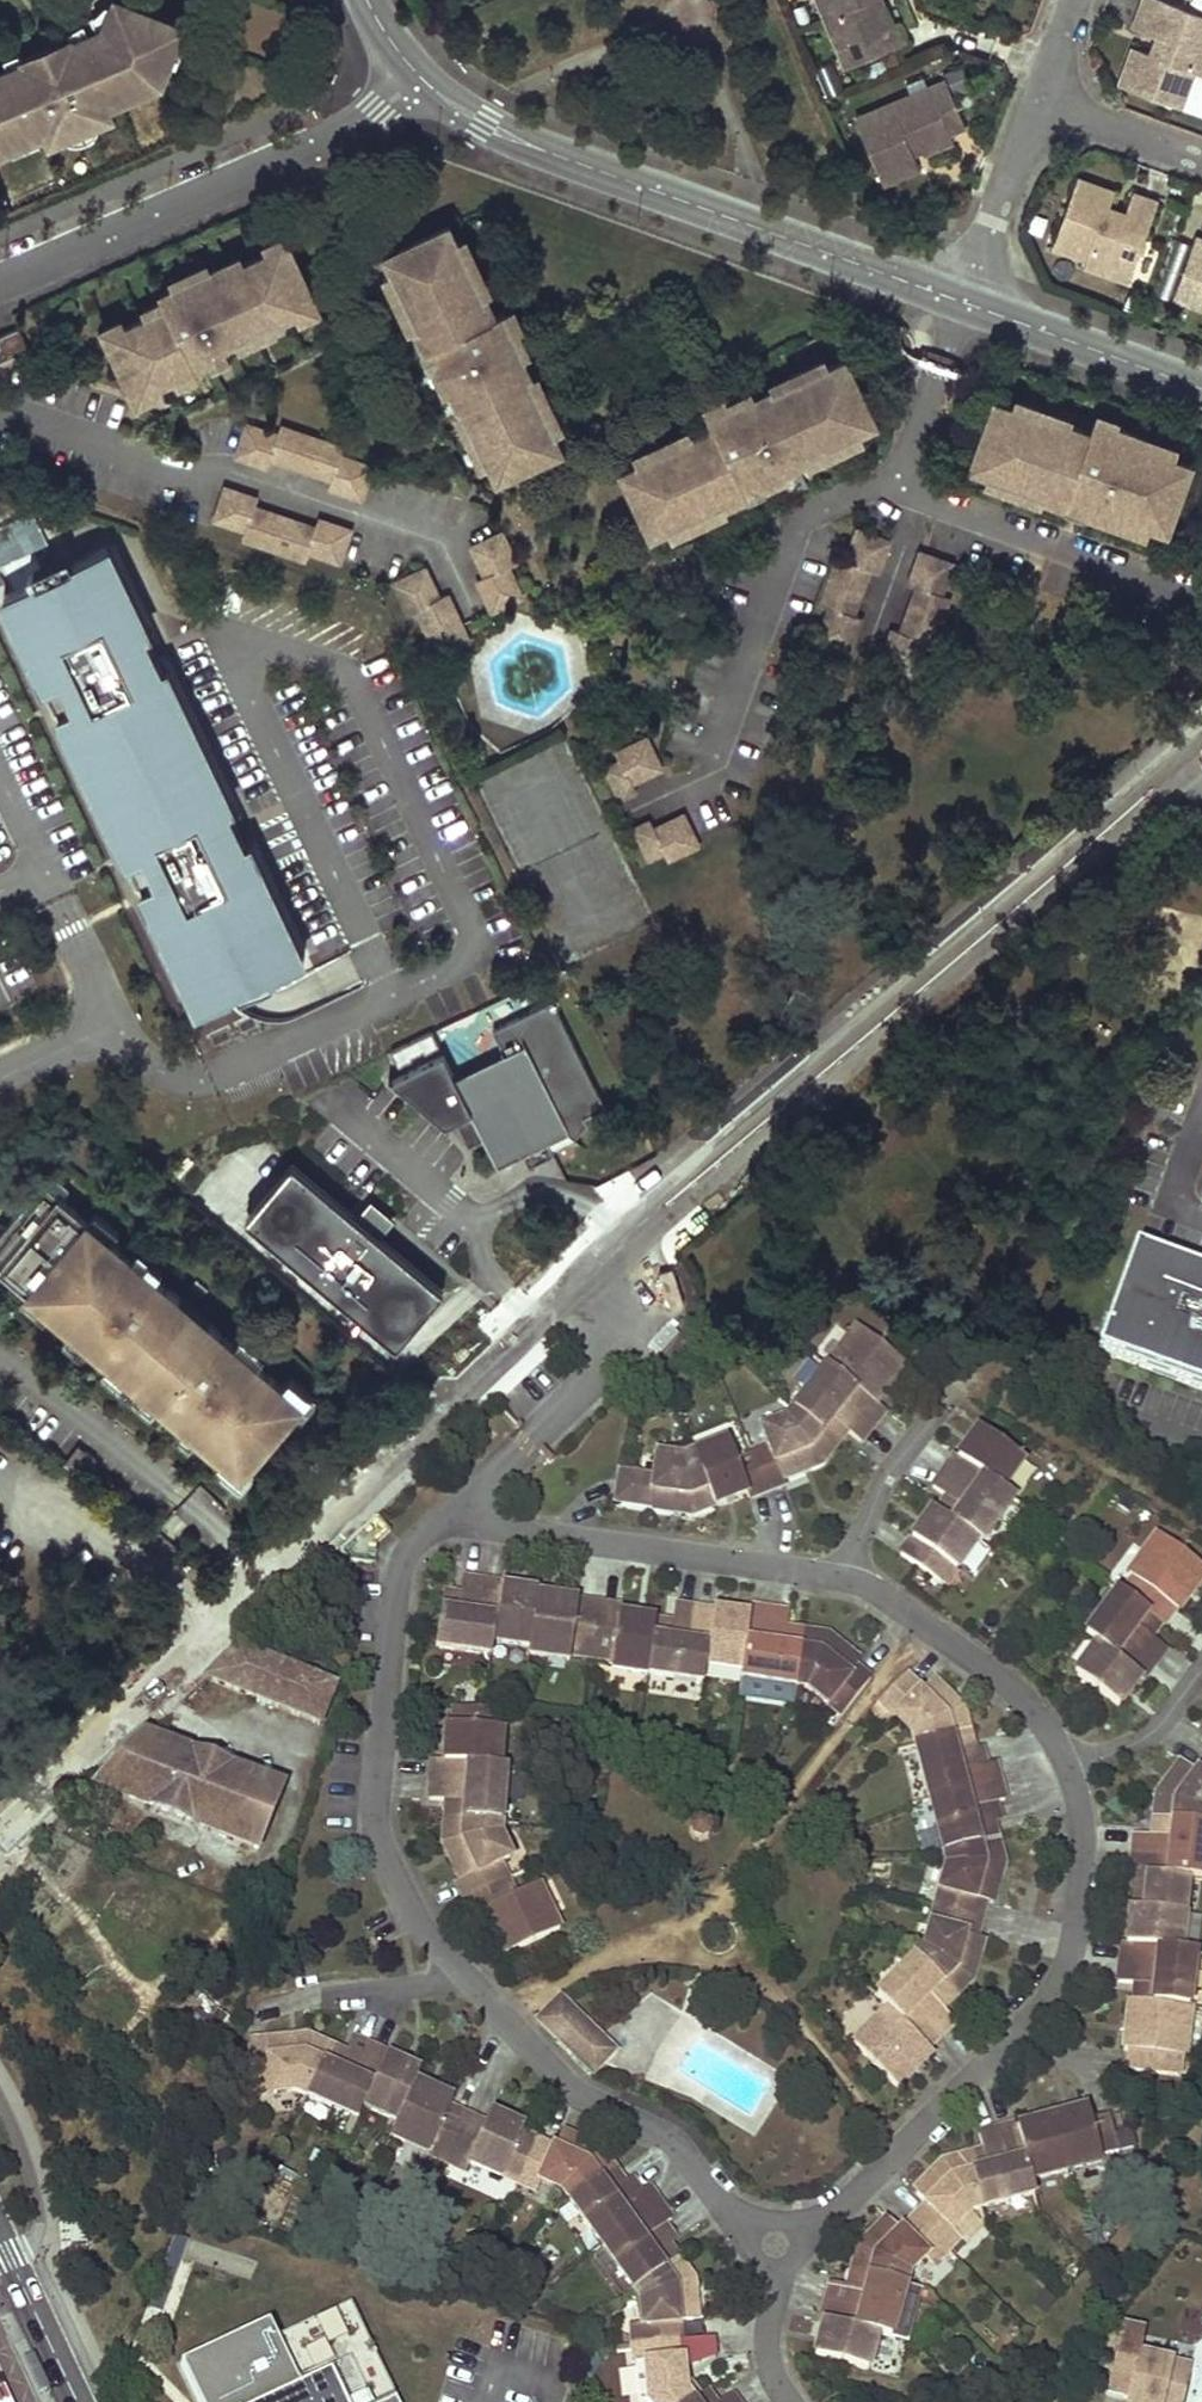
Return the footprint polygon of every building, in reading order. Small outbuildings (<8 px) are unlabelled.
[(823,14),(839,20),(857,63),(904,44),(897,26),(891,28),(884,10),(878,13),(873,0),(817,0),(823,14)] [(884,10),(879,0),(873,0),(878,13),(884,10)] [(1134,29),(1157,37),(1164,40),(1158,56),(1150,53),(1134,47),(1120,85),(1155,98),(1201,115),(1201,14),(1164,0),(1144,0),(1134,29)] [(74,45),(28,65),(26,60),(25,61),(0,72),(0,150),(37,134),(38,137),(46,134),(51,143),(114,116),(109,107),(137,94),(131,81),(145,75),(159,81),(180,27),(117,3),(109,25),(74,40),(73,41),(74,45)] [(839,20),(823,14),(845,69),(857,63),(839,20)] [(72,36),(23,57),(25,61),(26,60),(28,65),(74,45),(73,41),(74,40),(72,36)] [(1164,40),(1157,37),(1150,53),(1158,56),(1164,40)] [(883,184),(919,168),(918,165),(915,158),(913,154),(910,147),(919,143),(922,150),(923,154),(953,141),(949,133),(965,126),(946,81),(928,88),(932,98),(915,106),(911,95),(856,119),(883,184)] [(928,88),(911,95),(915,106),(932,98),(928,88)] [(910,147),(913,154),(922,150),(919,143),(910,147)] [(1076,180),(1053,247),(1087,259),(1084,266),(1110,275),(1113,265),(1132,272),(1157,203),(1132,194),(1124,215),(1121,226),(1104,220),(1108,209),(1113,194),(1076,180)] [(1108,209),(1104,220),(1121,226),(1124,215),(1108,209)] [(540,393),(535,396),(529,381),(532,380),(531,378),(521,357),(528,354),(517,329),(515,328),(512,329),(504,312),(495,317),(484,294),(483,292),(480,294),(473,280),(478,277),(471,262),(467,264),(457,243),(449,226),(386,255),(394,272),(404,294),(399,295),(406,311),(411,309),(418,323),(414,324),(415,326),(426,349),(426,350),(430,349),(437,364),(434,366),(434,367),(446,392),(452,389),(462,410),(463,412),(467,410),(473,424),(468,427),(476,442),(480,440),(490,461),(498,479),(561,449),(553,432),(543,410),(548,409),(540,393)] [(284,234),(265,243),(269,251),(288,243),(284,234)] [(1178,286),(1201,295),(1201,241),(1195,238),(1178,286)] [(466,239),(457,243),(467,264),(471,262),(478,277),(473,280),(480,294),(483,292),(484,294),(491,291),(466,239)] [(134,395),(153,386),(175,375),(194,367),(208,360),(227,351),(225,345),(236,339),(272,322),(297,310),(316,302),(288,243),(269,251),(244,263),(228,270),(225,264),(222,266),(210,271),(175,287),(160,294),(162,299),(166,307),(147,316),(125,326),(106,336),(134,395)] [(240,254),(221,263),(222,266),(225,264),(228,270),(244,263),(240,254)] [(171,279),(175,287),(210,271),(206,263),(171,279)] [(1132,272),(1113,265),(1110,275),(1129,282),(1132,272)] [(409,329),(415,326),(414,324),(418,323),(411,309),(406,311),(399,295),(404,294),(394,272),(385,277),(409,329)] [(1173,298),(1201,308),(1201,295),(1178,286),(1173,298)] [(162,299),(143,307),(147,316),(166,307),(162,299)] [(316,302),(297,310),(301,319),(320,310),(316,302)] [(513,308),(504,312),(512,329),(515,328),(517,329),(522,327),(513,308)] [(121,318),(102,327),(106,336),(125,326),(121,318)] [(272,322),(236,339),(240,347),(276,331),(272,322)] [(0,336),(0,361),(27,350),(18,328),(0,336)] [(429,370),(434,367),(434,366),(437,364),(430,349),(426,350),(426,349),(420,352),(429,370)] [(227,351),(208,360),(212,368),(231,359),(227,351)] [(772,382),(775,388),(776,388),(778,391),(792,385),(790,379),(805,372),(807,377),(828,367),(824,357),(772,382)] [(721,505),(723,505),(745,494),(747,493),(745,490),(760,483),(762,486),(764,486),(788,474),(785,467),(807,457),(808,457),(807,453),(821,446),(823,452),(839,444),(837,440),(858,430),(875,422),(845,359),(828,367),(807,377),(805,372),(790,379),(792,385),(778,391),(776,388),(775,388),(753,399),(750,392),(726,403),(724,405),(725,408),(709,415),(713,425),(690,436),(689,437),(690,440),(676,447),(674,442),(659,449),(661,453),(640,463),(622,471),(652,534),(669,526),(690,516),(692,521),(708,514),(705,509),(719,502),(721,505)] [(194,367),(175,375),(179,384),(198,375),(194,367)] [(538,375),(531,378),(532,380),(529,381),(535,396),(540,393),(548,409),(543,410),(553,432),(563,427),(538,375)] [(153,386),(134,395),(138,403),(157,394),(153,386)] [(704,406),(709,415),(725,408),(724,405),(726,403),(724,398),(704,406)] [(1067,423),(1068,424),(1071,418),(1017,398),(1013,407),(1035,415),(1037,410),(1053,416),(1051,421),(1065,427),(1067,423)] [(995,401),(972,466),(990,473),(1012,480),(1010,485),(1026,491),(1028,485),(1042,491),(1041,494),(1043,495),(1066,503),(1068,504),(1069,500),(1084,506),(1083,510),(1085,511),(1110,520),(1112,514),(1125,519),(1126,514),(1148,522),(1166,529),(1190,464),(1172,457),(1150,449),(1152,445),(1139,439),(1140,434),(1116,426),(1113,425),(1112,429),(1095,422),(1091,432),(1068,424),(1067,423),(1065,427),(1051,421),(1053,416),(1037,410),(1035,415),(1013,407),(995,401)] [(481,466),(490,461),(480,440),(476,442),(468,427),(473,424),(467,410),(463,412),(462,410),(456,413),(481,466)] [(1113,425),(1116,426),(1118,419),(1098,412),(1095,422),(1112,429),(1113,425)] [(246,425),(235,456),(268,467),(270,459),(331,480),(328,488),(361,499),(372,467),(340,456),(343,448),(280,426),(277,435),(246,425)] [(635,454),(640,463),(661,453),(659,449),(674,442),(676,447),(690,440),(689,437),(690,436),(687,429),(635,454)] [(862,439),(858,430),(837,440),(839,444),(823,452),(821,446),(807,453),(808,457),(807,457),(810,464),(862,439)] [(1172,457),(1175,447),(1140,434),(1139,439),(1152,445),(1150,449),(1172,457)] [(1012,480),(990,473),(986,482),(1040,502),(1043,495),(1041,494),(1042,491),(1028,485),(1026,491),(1010,485),(1012,480)] [(767,491),(764,486),(762,486),(760,483),(745,490),(747,493),(745,494),(748,499),(767,491)] [(257,499),(225,488),(214,520),(245,531),(242,539),(305,561),(308,552),(339,563),(350,530),(318,519),(315,528),(254,507),(257,499)] [(1068,504),(1066,503),(1064,509),(1083,516),(1085,511),(1083,510),(1084,506),(1069,500),(1068,504)] [(726,512),(723,505),(721,505),(719,502),(705,509),(708,514),(692,521),(690,516),(669,526),(674,535),(726,512)] [(1112,514),(1110,520),(1145,533),(1148,522),(1126,514),(1125,519),(1112,514)] [(828,608),(817,638),(849,651),(861,619),(852,615),(869,570),(877,573),(889,541),(857,530),(846,561),(837,558),(820,605),(828,608)] [(491,611),(522,597),(508,567),(516,563),(502,532),(471,547),(484,576),(476,581),(491,611)] [(107,547),(75,561),(77,564),(39,582),(38,579),(6,594),(50,688),(44,691),(56,715),(62,712),(133,863),(126,866),(138,890),(144,887),(202,1010),(234,995),(233,993),(270,975),(271,978),(303,963),(107,547)] [(880,662),(912,673),(923,642),(932,645),(949,598),(941,595),(952,564),(920,552),(908,584),(917,587),(900,632),(892,629),(880,662)] [(408,614),(416,610),(437,654),(468,640),(447,595),(439,598),(425,569),(394,583),(408,614)] [(604,769),(619,800),(635,792),(631,783),(660,769),(645,738),(615,754),(619,762),(604,769)] [(668,860),(698,845),(683,815),(654,829),(650,821),(634,829),(649,859),(664,852),(668,860)] [(556,1009),(398,1092),(512,1154),(610,1104),(556,1009)] [(248,1216),(400,1342),(445,1288),(293,1162),(248,1216)] [(0,1233),(0,1270),(242,1469),(310,1388),(49,1174),(0,1233)] [(374,1199),(363,1213),(383,1230),(394,1217),(374,1199)] [(1097,1352),(1114,1359),(1201,1391),(1201,1274),(1134,1249),(1097,1352)] [(905,1365),(857,1328),(826,1367),(827,1368),(786,1421),(762,1430),(769,1445),(735,1459),(727,1442),(683,1460),(657,1456),(654,1480),(620,1474),(617,1501),(680,1510),(679,1513),(691,1514),(746,1493),(748,1498),(785,1483),(782,1476),(808,1465),(809,1468),(820,1464),(838,1441),(830,1434),(837,1424),(846,1431),(859,1442),(884,1411),(875,1404),(905,1365)] [(838,1441),(846,1431),(837,1424),(830,1434),(838,1441)] [(1001,1490),(1022,1460),(979,1428),(958,1457),(955,1456),(932,1488),(943,1495),(957,1505),(946,1519),(933,1509),(900,1555),(943,1585),(976,1541),(980,1543),(1013,1498),(1001,1490)] [(946,1519),(957,1505),(943,1495),(933,1509),(946,1519)] [(1201,1576),(1201,1568),(1157,1535),(1128,1575),(1130,1577),(1119,1592),(1118,1591),(1085,1636),(1096,1644),(1074,1674),(1118,1706),(1139,1678),(1142,1680),(1165,1648),(1152,1638),(1141,1630),(1151,1617),(1162,1625),(1174,1609),(1177,1611),(1201,1576)] [(502,1584),(463,1579),(460,1597),(459,1608),(441,1605),(435,1648),(490,1656),(492,1641),(529,1647),(528,1654),(547,1657),(548,1650),(570,1653),(612,1659),(611,1669),(702,1682),(705,1664),(741,1670),(740,1678),(807,1688),(842,1715),(870,1679),(855,1667),(857,1664),(834,1646),(836,1643),(827,1636),(798,1632),(796,1643),(784,1641),(786,1630),(788,1613),(750,1608),(749,1617),(675,1606),(672,1623),(670,1635),(653,1633),(655,1621),(620,1616),(621,1608),(555,1599),(554,1609),(546,1608),(547,1603),(536,1601),(536,1596),(537,1593),(501,1588),(502,1584)] [(237,1647),(204,1679),(315,1722),(330,1686),(237,1647)] [(921,1691),(905,1675),(879,1701),(912,1735),(946,1866),(924,1949),(876,1998),(888,2010),(853,2045),(896,2088),(931,2052),(927,2048),(954,2021),(941,2008),(933,2001),(942,1992),(950,1999),(971,1979),(974,1968),(971,1967),(979,1938),(975,1937),(985,1902),(988,1903),(996,1874),(999,1875),(1002,1864),(994,1835),(984,1838),(980,1825),(973,1827),(968,1810),(994,1803),(1003,1801),(993,1762),(984,1764),(958,1772),(954,1756),(961,1753),(958,1741),(969,1738),(961,1709),(953,1701),(951,1703),(930,1682),(921,1691)] [(432,1760),(429,1800),(447,1801),(458,1802),(457,1814),(446,1813),(443,1843),(448,1853),(451,1852),(463,1877),(456,1881),(473,1917),(483,1912),(504,1955),(513,1952),(559,1929),(537,1885),(514,1896),(498,1863),(509,1857),(498,1835),(503,1767),(498,1766),(500,1730),(487,1729),(489,1711),(454,1708),(453,1726),(447,1726),(444,1761),(432,1760)] [(500,1730),(502,1711),(489,1711),(487,1729),(500,1730)] [(958,1772),(984,1764),(980,1747),(972,1750),(969,1738),(958,1741),(961,1753),(954,1756),(958,1772)] [(142,1739),(99,1787),(253,1846),(274,1791),(142,1739)] [(1197,1773),(1184,1763),(1166,1787),(1164,1785),(1157,1795),(1154,1824),(1165,1825),(1163,1837),(1152,1836),(1135,1834),(1131,1873),(1134,1874),(1126,1943),(1123,1943),(1118,1982),(1131,1984),(1148,1986),(1146,2003),(1129,2001),(1123,2050),(1126,2051),(1124,2070),(1181,2076),(1189,2008),(1187,2008),(1194,1952),(1180,1951),(1184,1915),(1182,1914),(1186,1878),(1201,1880),(1201,1879),(1201,1765),(1197,1773)] [(446,1813),(457,1814),(458,1802),(447,1801),(446,1813)] [(999,1821),(994,1803),(968,1810),(973,1827),(980,1825),(984,1838),(994,1835),(991,1823),(999,1821)] [(707,1838),(711,1827),(693,1820),(689,1831),(692,1838),(700,1841),(707,1838)] [(1163,1837),(1165,1825),(1154,1824),(1152,1836),(1163,1837)] [(1148,1986),(1131,1984),(1129,2001),(1146,2003),(1148,1986)] [(942,1992),(933,2001),(941,2008),(950,1999),(942,1992)] [(561,2001),(550,2013),(566,2029),(571,2024),(607,2059),(613,2052),(561,2001)] [(541,2022),(592,2073),(607,2059),(571,2024),(566,2029),(550,2013),(541,2022)] [(246,2036),(256,2109),(546,2230),(647,2401),(746,2401),(687,2235),(565,2128),(355,2033),(246,2036)] [(821,2321),(815,2356),(867,2370),(877,2335),(890,2338),(908,2272),(924,2256),(932,2265),(960,2236),(952,2228),(969,2212),(1030,2180),(1101,2161),(1100,2157),(1118,2151),(1108,2114),(1090,2120),(1087,2109),(1018,2128),(1017,2125),(978,2135),(983,2152),(986,2163),(974,2166),(971,2155),(942,2163),(934,2170),(937,2173),(916,2194),(927,2205),(901,2231),(890,2220),(868,2241),(866,2239),(858,2246),(851,2275),(862,2278),(859,2290),(848,2288),(831,2283),(824,2322),(821,2321)] [(986,2163),(983,2152),(971,2155),(974,2166),(986,2163)] [(228,2249),(220,2265),(246,2277),(253,2262),(228,2249)] [(859,2290),(862,2278),(851,2275),(848,2288),(859,2290)] [(347,2300),(273,2335),(265,2319),(177,2360),(197,2401),(395,2401),(347,2300)] [(1187,2380),(1169,2376),(1172,2363),(1136,2355),(1135,2362),(1115,2357),(1106,2394),(1126,2399),(1126,2401),(1182,2401),(1187,2380)] [(1169,2376),(1187,2380),(1190,2367),(1172,2363),(1169,2376)]
